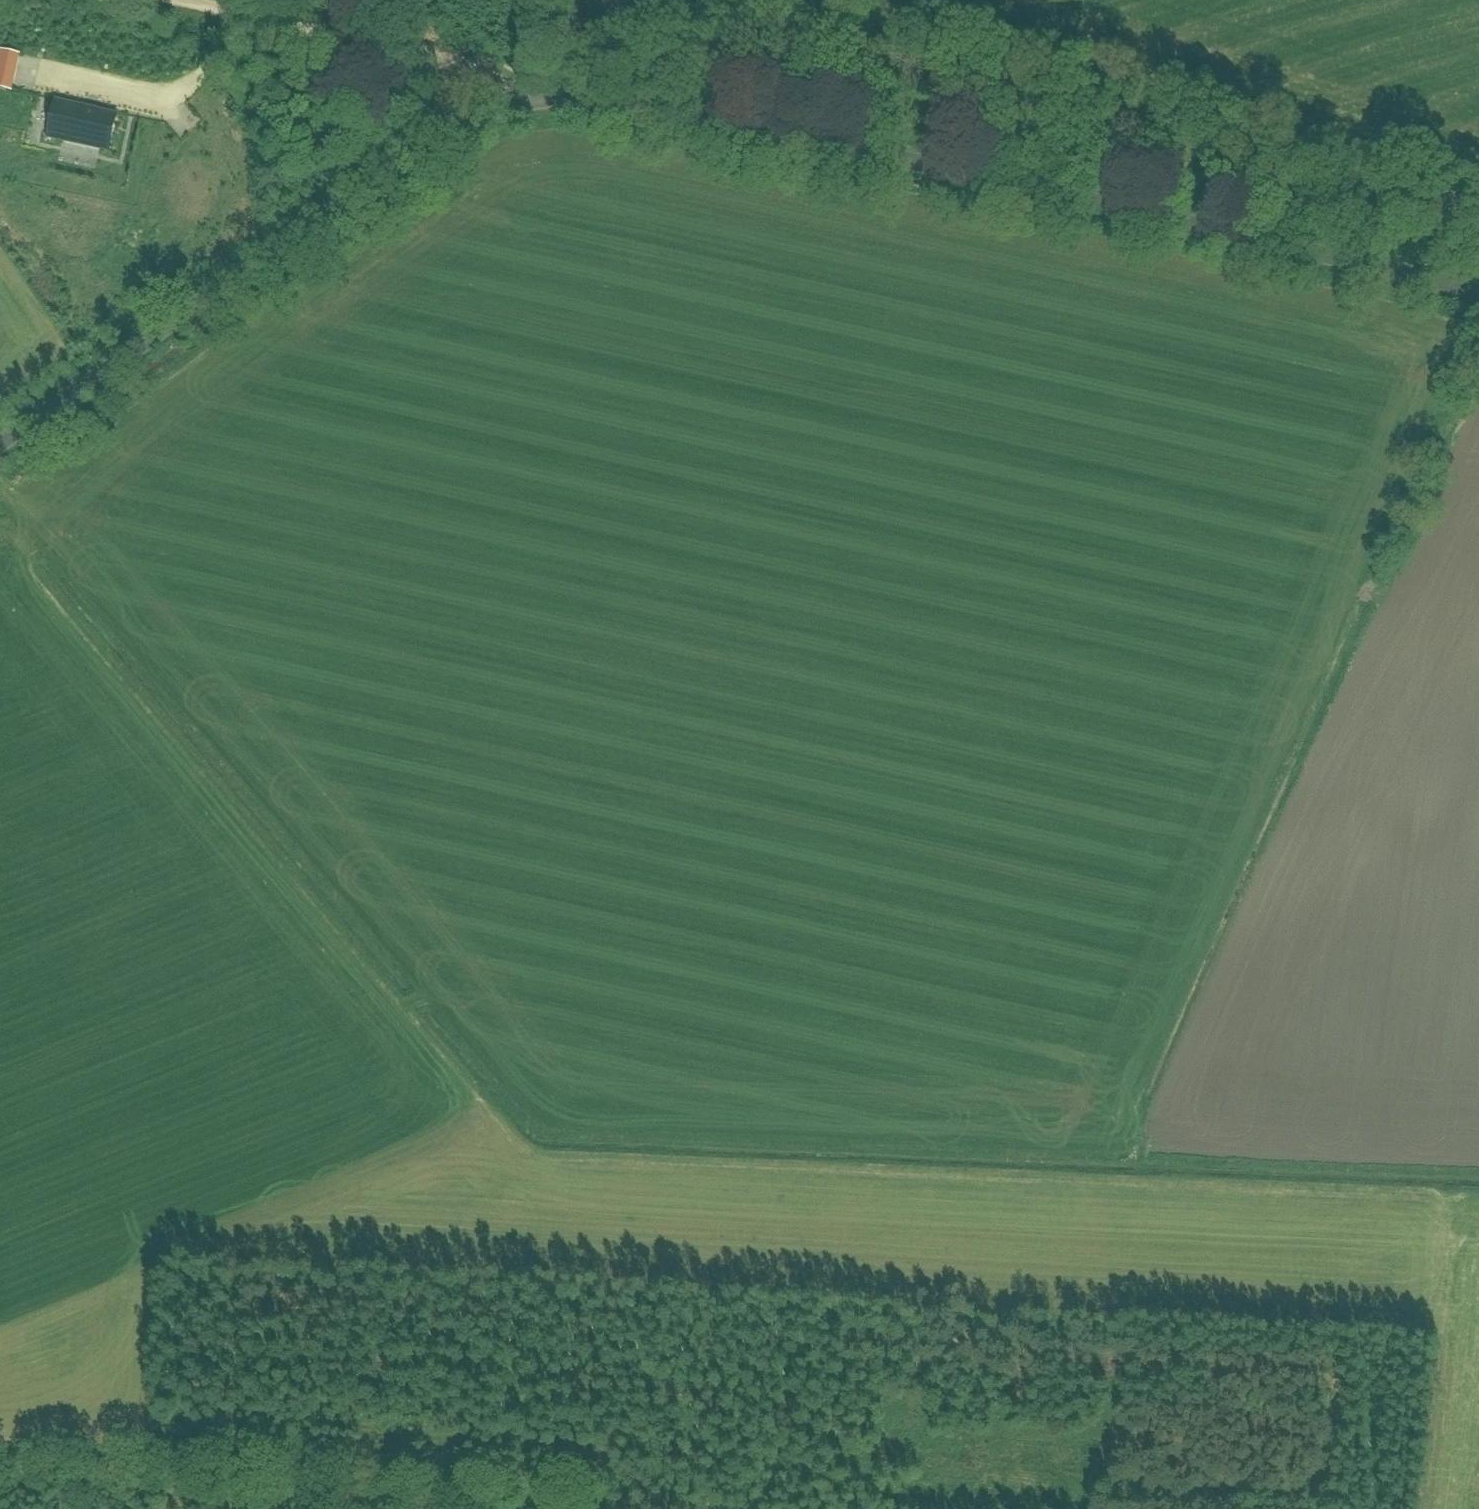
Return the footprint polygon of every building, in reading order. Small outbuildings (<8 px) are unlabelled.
[(0,76),(0,88),(9,90),(11,78),(0,76)] [(50,137),(108,150),(116,115),(57,102),(50,137)]
